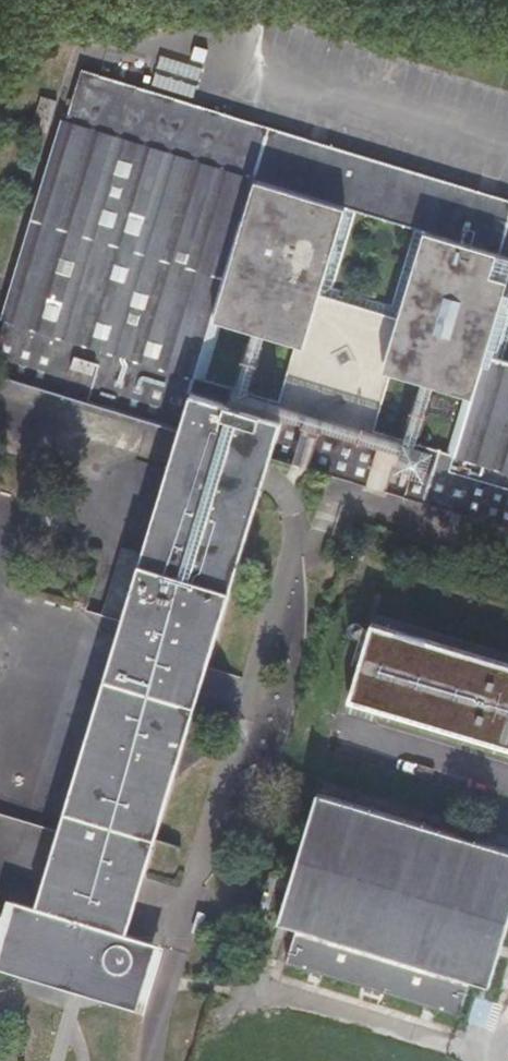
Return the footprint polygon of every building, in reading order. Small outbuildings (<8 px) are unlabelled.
[(143,1020),(164,949),(134,939),(128,937),(128,936),(270,458),(507,532),(507,202),(77,68),(0,330),(0,374),(174,433),(33,910),(5,902),(1,915),(0,915),(0,974),(143,1020)] [(42,95),(32,126),(48,131),(58,100),(42,95)] [(378,618),(351,707),(507,754),(507,658),(378,618)] [(492,989),(507,934),(507,853),(316,801),(278,924),(318,933),(307,967),(462,1017),(473,983),(492,989)]
